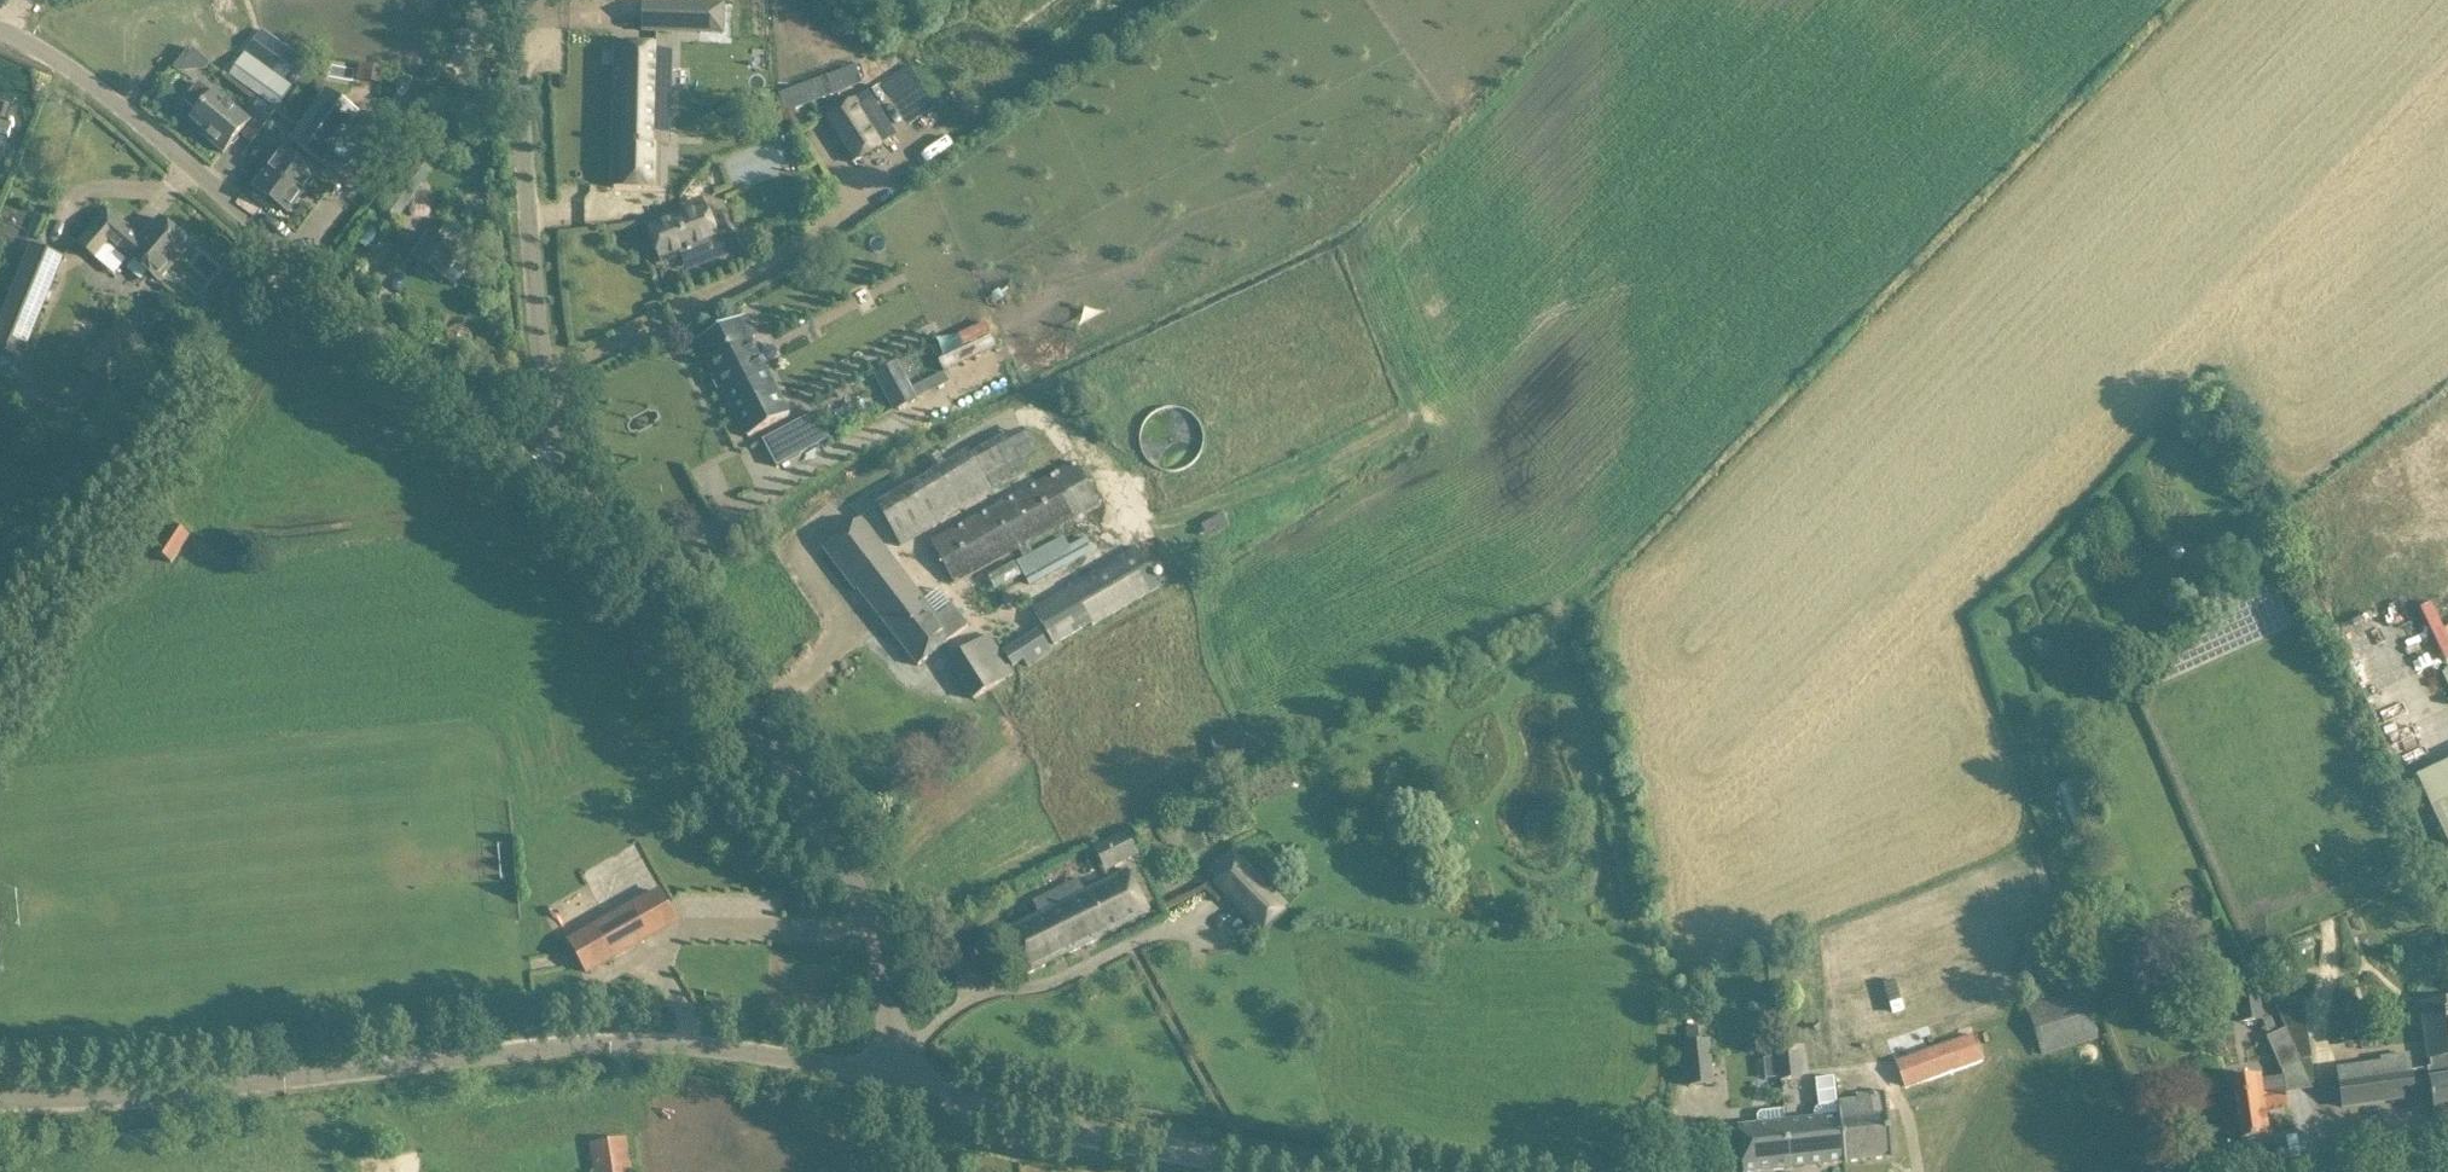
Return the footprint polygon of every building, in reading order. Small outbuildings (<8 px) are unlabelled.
[(656,3),(655,31),(699,33),(722,33),(723,4),(700,4),(656,3)] [(230,75),(277,108),(309,63),(261,30),(230,75)] [(617,65),(614,188),(654,189),(659,189),(661,105),(670,105),(672,46),(655,46),(618,45),(617,65)] [(853,67),(806,84),(813,104),(860,86),(853,67)] [(201,133),(224,152),(251,120),(216,91),(213,94),(199,83),(185,100),(198,112),(192,119),(204,129),(201,133)] [(813,104),(806,84),(779,94),(787,114),(813,104)] [(323,164),(359,112),(325,88),(288,139),(323,164)] [(275,111),(258,99),(248,110),(257,117),(242,134),(251,142),(275,111)] [(823,120),(852,164),(882,144),(852,100),(823,120)] [(9,139),(12,129),(14,130),(15,126),(13,125),(17,111),(0,106),(0,136),(9,139)] [(288,213),(316,174),(284,151),(256,189),(288,213)] [(391,229),(425,178),(412,170),(378,220),(391,229)] [(705,204),(683,212),(647,226),(661,263),(698,249),(703,264),(737,252),(722,213),(711,218),(705,204)] [(107,209),(78,244),(115,275),(126,261),(129,264),(133,259),(159,282),(191,245),(159,218),(142,239),(107,209)] [(438,275),(445,280),(445,279),(456,286),(472,264),(461,257),(462,255),(455,251),(467,234),(451,222),(439,239),(432,234),(414,259),(421,264),(418,268),(434,280),(438,275)] [(28,244),(0,316),(0,350),(17,357),(56,255),(28,244)] [(698,340),(749,437),(789,416),(750,340),(756,336),(745,316),(698,340)] [(143,343),(122,326),(86,369),(106,386),(143,343)] [(909,386),(887,398),(894,412),(916,400),(909,386)] [(816,413),(763,441),(777,468),(830,440),(823,426),(817,414),(816,413)] [(1033,426),(880,498),(901,543),(1037,478),(1026,456),(1043,448),(1033,426)] [(1028,543),(1099,504),(1076,462),(931,541),(954,583),(1018,548),(1024,558),(1017,562),(1029,584),(1093,549),(1086,538),(1067,548),(1061,537),(1033,553),(1028,543)] [(919,666),(938,651),(969,626),(953,607),(940,590),(925,601),(860,519),(823,547),(857,591),(859,589),(919,666)] [(174,526),(169,533),(156,553),(172,563),(189,536),(174,526)] [(1160,588),(1136,546),(1069,585),(1071,588),(1034,610),(1054,644),(1091,623),(1094,627),(1160,588)] [(1024,659),(1029,667),(1052,652),(1038,629),(1004,650),(1013,666),(1024,659)] [(989,635),(949,660),(974,700),(1014,675),(989,635)] [(1239,729),(1210,740),(1221,768),(1250,757),(1239,729)] [(2431,808),(2447,844),(2447,800),(2431,808)] [(1133,830),(1094,849),(1105,871),(1144,852),(1133,830)] [(1233,848),(1226,855),(1235,864),(1214,884),(1262,932),(1289,905),(1233,848)] [(1151,915),(1128,869),(1003,931),(1025,977),(1151,915)] [(677,922),(659,891),(570,941),(588,972),(622,953),(677,922)] [(2240,1022),(2263,1019),(2257,980),(2234,984),(2240,1022)] [(2284,982),(2272,983),(2275,1002),(2287,1000),(2284,982)] [(2042,1054),(2098,1038),(2084,991),(2028,1008),(2042,1054)] [(2425,1022),(2431,1067),(2427,1068),(2429,1080),(2433,1116),(2447,1115),(2447,1000),(2445,1001),(2447,1019),(2425,1022)] [(2307,1023),(2285,1026),(2290,1036),(2309,1034),(2307,1023)] [(2270,1033),(2266,1035),(2280,1068),(2283,1067),(2300,1059),(2290,1036),(2285,1026),(2278,1029),(2270,1033)] [(1969,1037),(1911,1058),(1919,1081),(1977,1060),(1969,1037)] [(1685,1044),(1689,1087),(1713,1084),(1709,1041),(1685,1044)] [(1798,1055),(1779,1057),(1782,1081),(1801,1079),(1798,1055)] [(2337,1070),(2342,1107),(2388,1101),(2383,1064),(2337,1070)] [(2233,1082),(2238,1117),(2242,1141),(2269,1137),(2265,1111),(2289,1107),(2284,1078),(2260,1082),(2260,1078),(2233,1082)] [(1847,1108),(1839,1109),(1840,1117),(1839,1117),(1844,1163),(1892,1158),(1885,1093),(1860,1096),(1862,1114),(1848,1116),(1847,1108)] [(1844,1163),(1839,1117),(1836,1117),(1836,1104),(1819,1106),(1815,1111),(1815,1120),(1786,1123),(1791,1169),(1844,1163)] [(1760,1126),(1739,1128),(1744,1171),(1761,1171),(1791,1169),(1786,1123),(1784,1123),(1783,1109),(1761,1112),(1758,1116),(1760,1126)] [(624,1138),(591,1143),(595,1171),(630,1171),(624,1138)]
